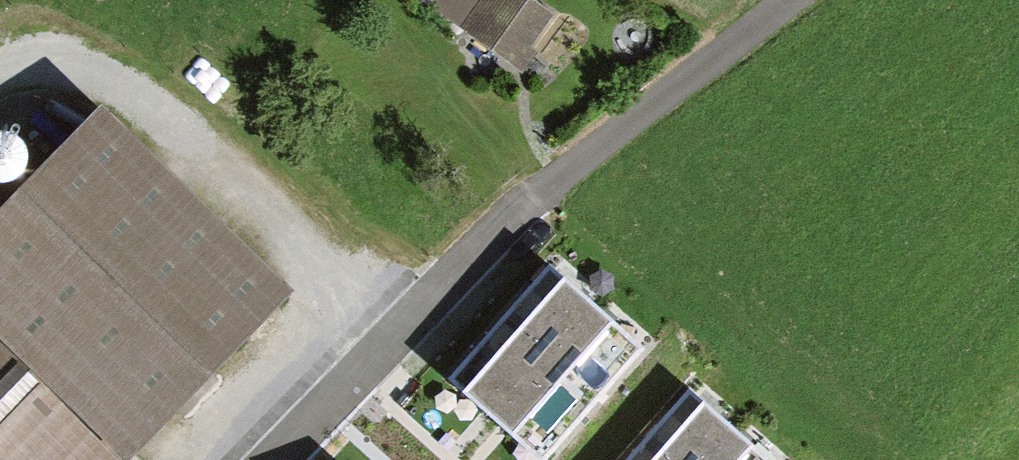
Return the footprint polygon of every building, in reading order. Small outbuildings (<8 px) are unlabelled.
[(530,0),(484,0),(464,27),(520,69),(533,53),(525,46),(549,14),(530,0)] [(99,119),(37,182),(24,169),(27,161),(25,149),(20,140),(13,136),(3,133),(0,133),(0,459),(103,459),(121,441),(129,448),(278,294),(99,119)] [(448,379),(492,418),(594,304),(550,265),(448,379)] [(594,304),(492,418),(539,459),(546,459),(645,349),(594,304)] [(734,428),(688,388),(626,459),(706,459),(734,428)] [(734,428),(706,459),(771,459),(734,428)]
